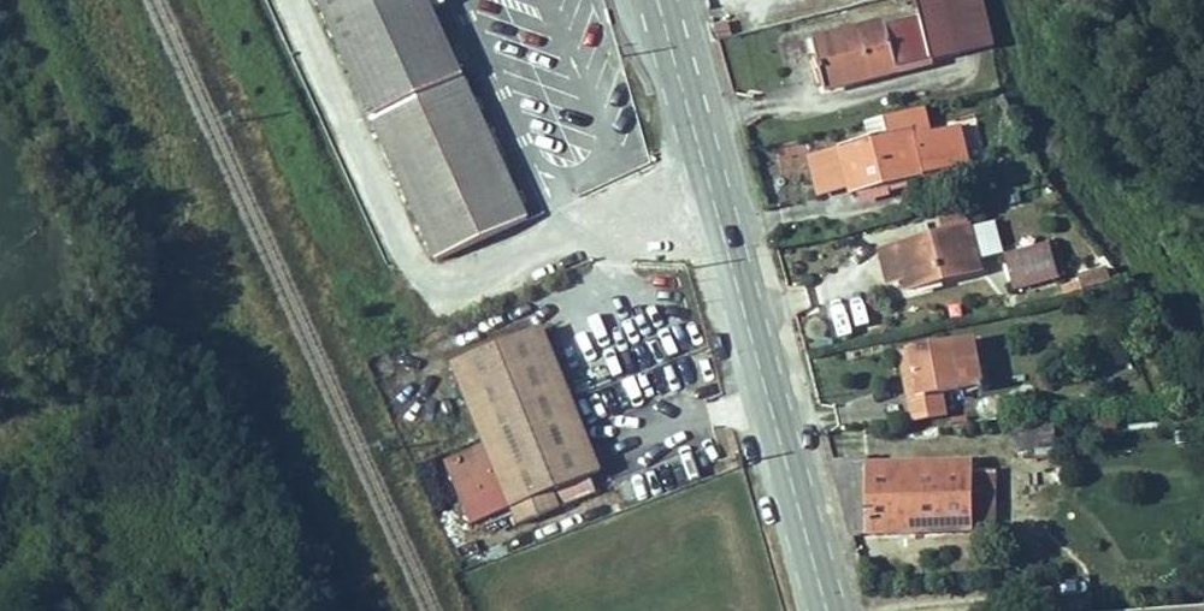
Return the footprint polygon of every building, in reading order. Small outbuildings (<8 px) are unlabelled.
[(432,0),(317,0),(427,230),(518,179),(432,0)] [(952,4),(961,48),(988,42),(978,0),(951,0),(952,4)] [(952,4),(909,13),(924,57),(961,48),(952,4)] [(827,81),(924,57),(909,13),(814,31),(827,81)] [(841,135),(855,184),(964,157),(954,120),(937,125),(929,97),(883,109),(887,123),(841,135)] [(823,192),(855,184),(841,135),(810,144),(823,192)] [(435,246),(530,202),(518,179),(427,230),(435,246)] [(885,188),(858,190),(860,207),(887,204),(885,188)] [(907,268),(913,282),(984,264),(973,221),(884,244),(892,273),(907,268)] [(1007,239),(1012,264),(1051,256),(1046,231),(1007,239)] [(1079,288),(1107,283),(1105,267),(1076,272),(1079,288)] [(575,401),(542,323),(449,359),(482,439),(575,401)] [(909,383),(912,404),(946,396),(943,378),(981,369),(974,326),(915,339),(920,380),(909,383)] [(902,342),(909,383),(920,380),(915,339),(902,342)] [(946,396),(912,404),(915,418),(950,413),(946,396)] [(482,439),(514,517),(555,504),(548,485),(601,463),(575,401),(482,439)] [(1053,436),(1050,407),(1035,410),(1039,439),(1053,436)] [(1012,413),(1015,443),(1039,439),(1035,410),(1012,413)] [(853,456),(863,541),(1003,529),(998,466),(976,468),(975,459),(887,466),(886,457),(853,456)] [(1070,577),(1072,609),(1091,608),(1089,576),(1070,577)]
